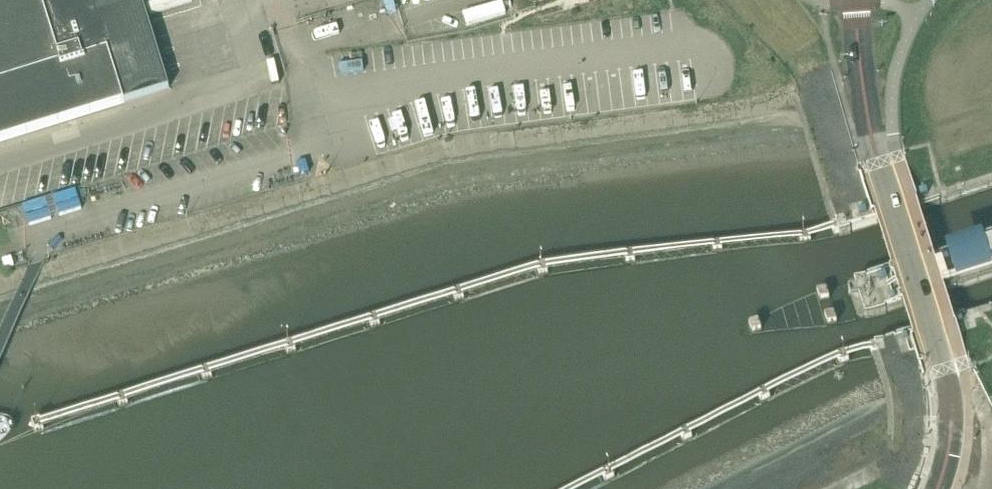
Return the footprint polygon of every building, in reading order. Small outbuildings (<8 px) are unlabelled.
[(125,102),(170,88),(143,0),(0,0),(0,141),(125,102)] [(469,12),(473,25),(512,13),(508,0),(469,12)] [(958,251),(964,271),(981,265),(981,264),(991,261),(991,242),(976,247),(975,246),(958,251)]
